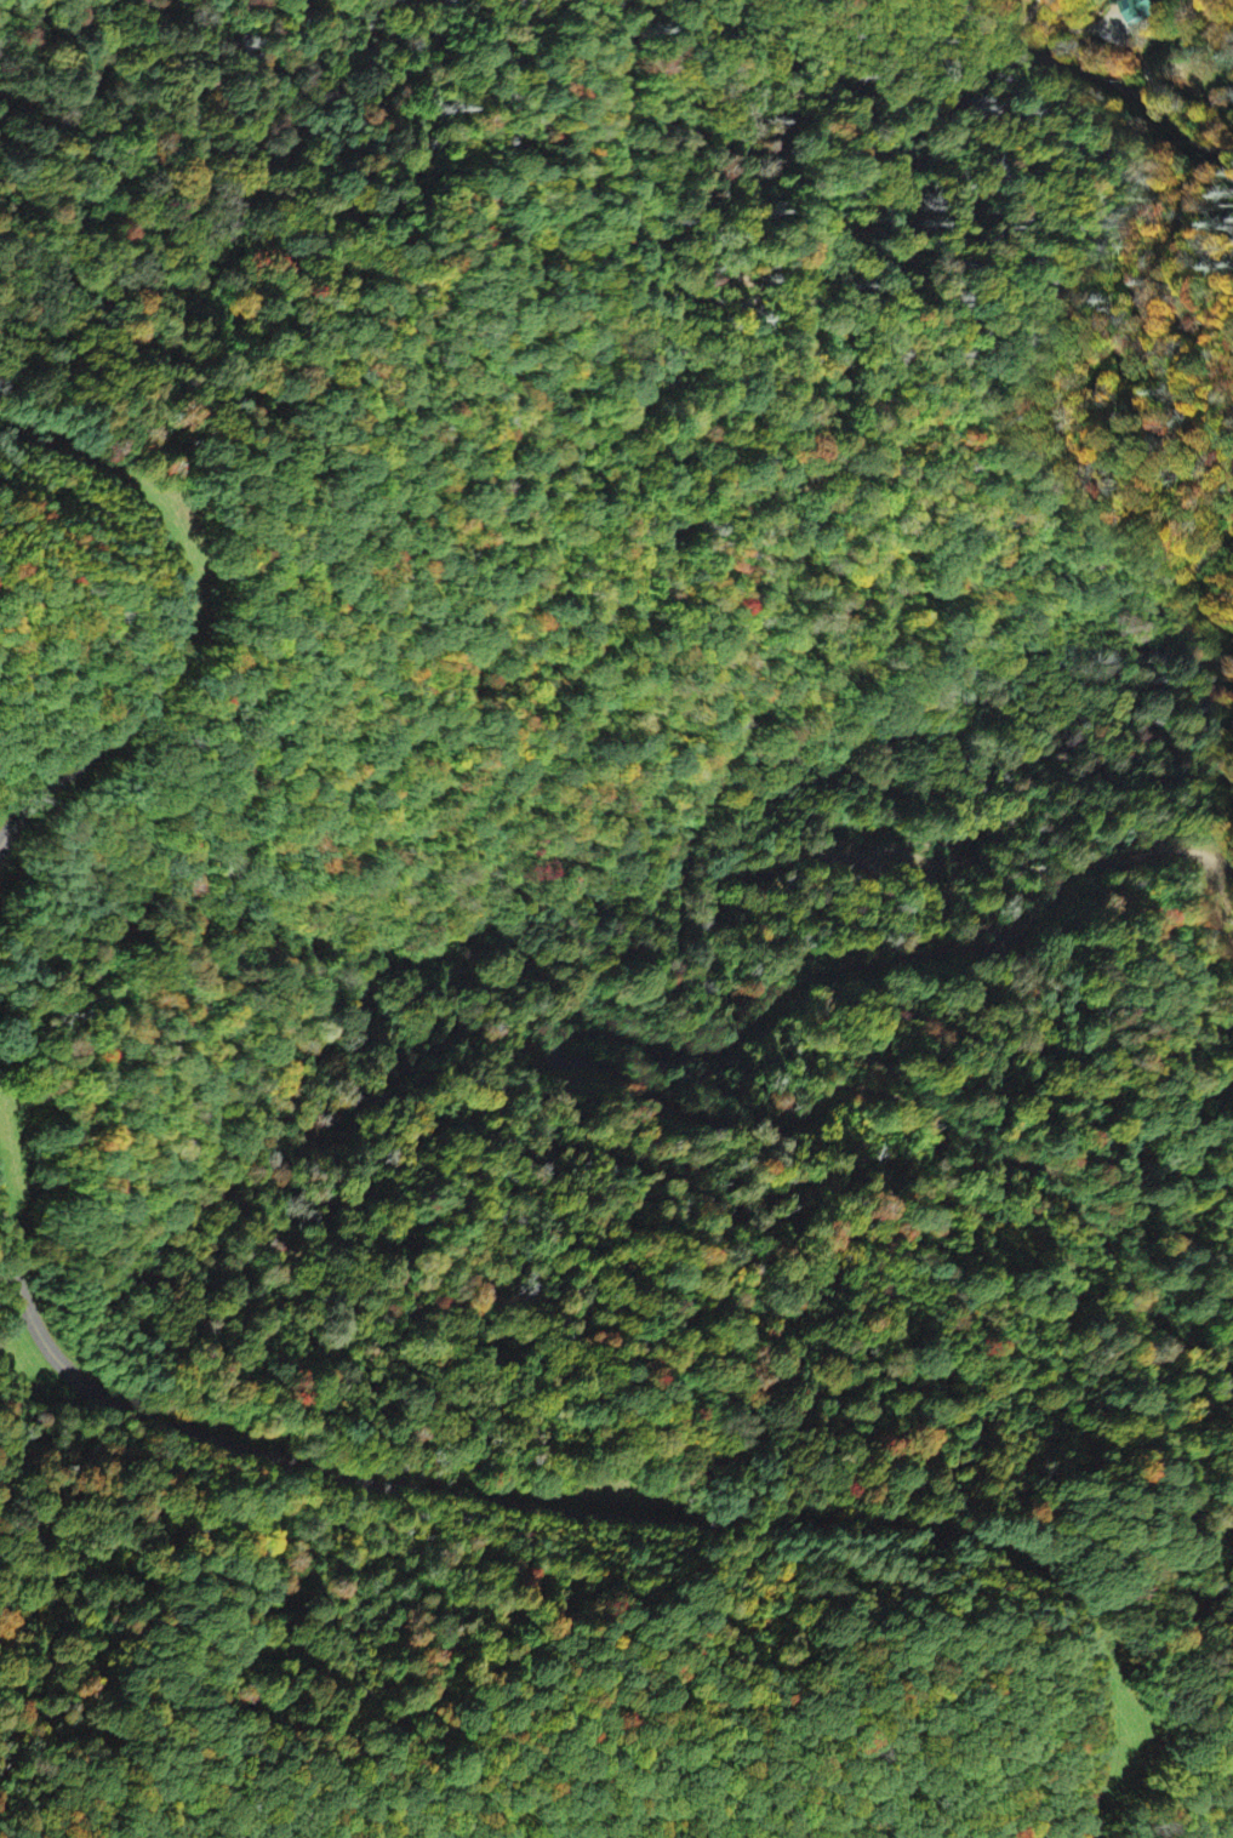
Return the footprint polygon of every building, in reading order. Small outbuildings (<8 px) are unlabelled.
[(1138,26),(1166,10),(1160,0),(1134,0),(1125,5),(1138,26)]
